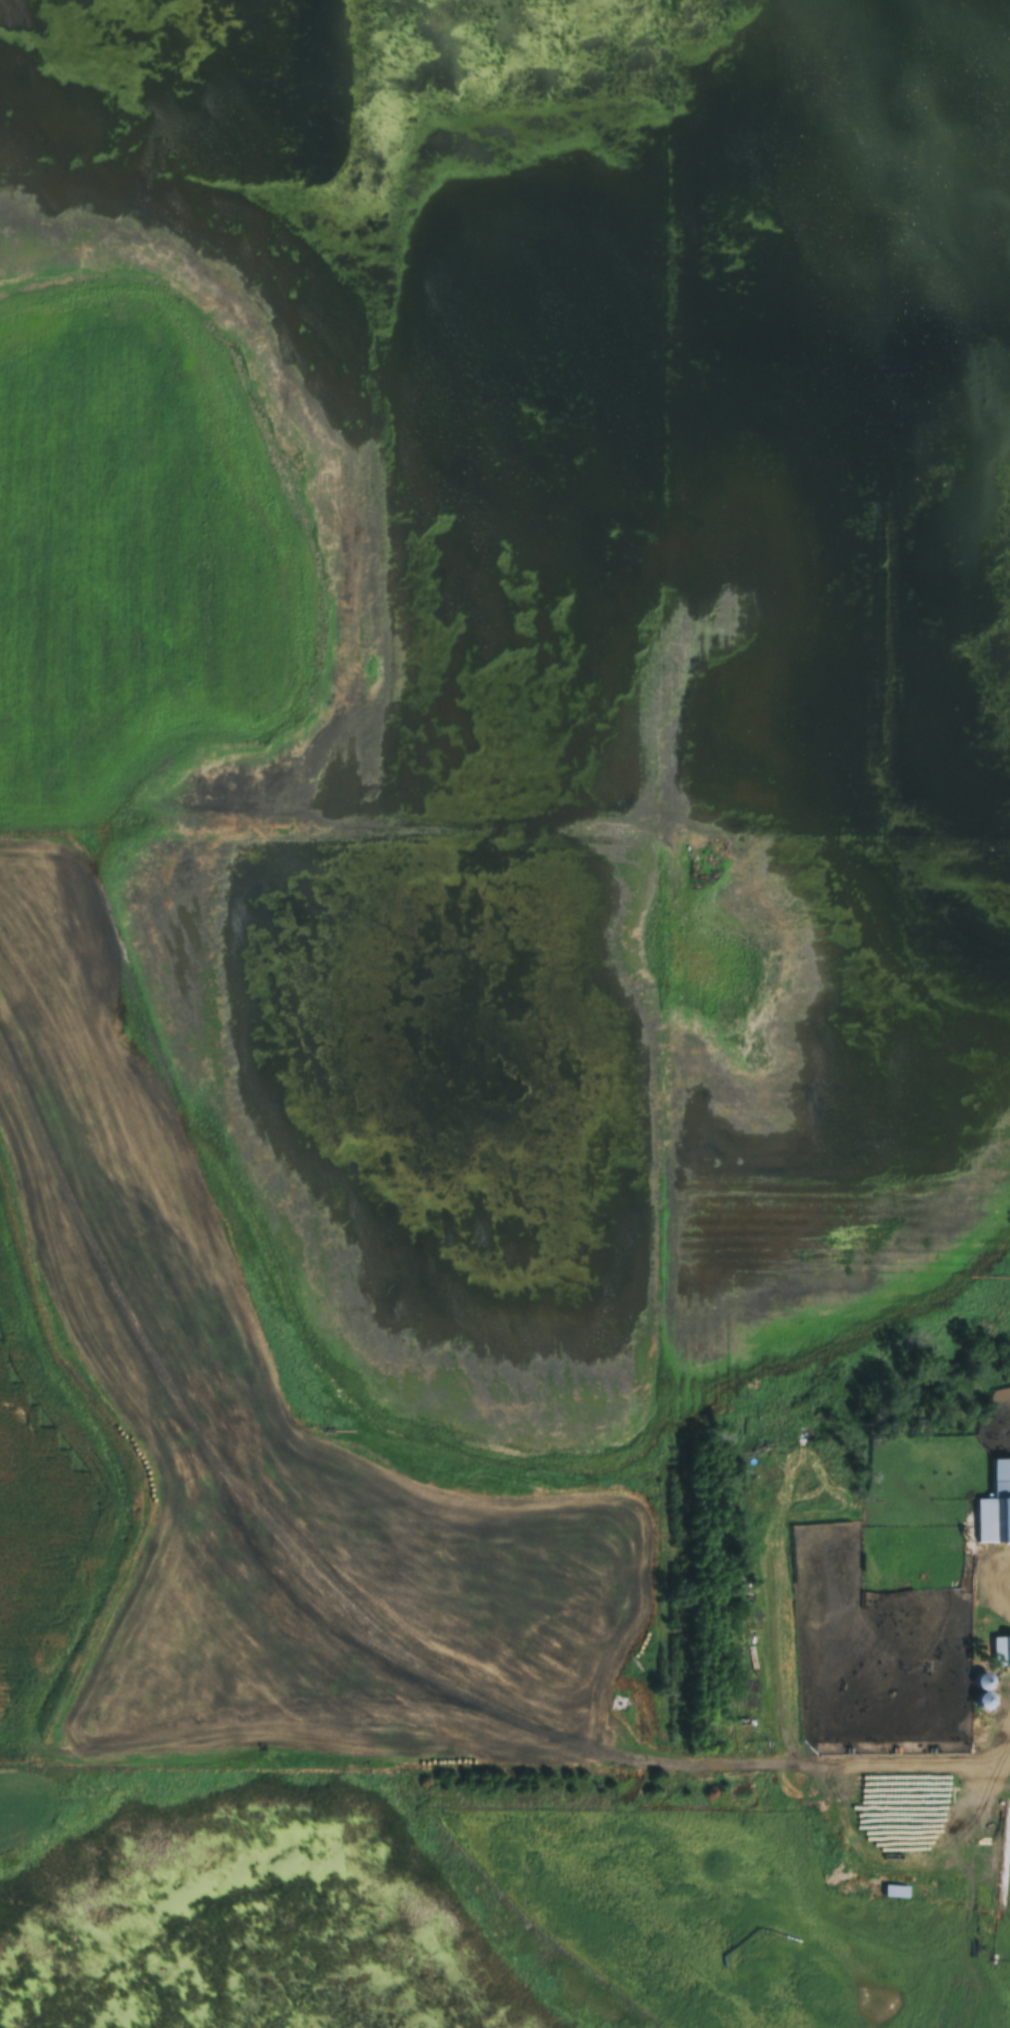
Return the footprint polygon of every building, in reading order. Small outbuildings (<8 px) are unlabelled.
[(992,1460),(992,1500),(977,1500),(978,1544),(1009,1543),(1009,1460),(992,1460)] [(1009,1667),(1009,1637),(993,1637),(993,1667),(1009,1667)] [(987,1712),(993,1698),(980,1691),(973,1705),(987,1712)]
